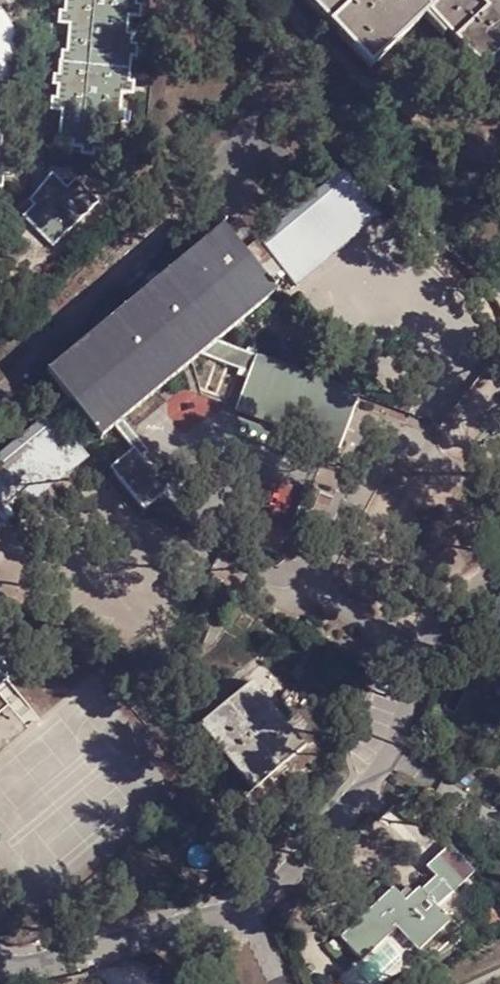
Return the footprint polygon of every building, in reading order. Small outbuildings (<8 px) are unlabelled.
[(77,5),(73,7),(70,39),(76,40),(70,75),(65,75),(61,122),(69,124),(68,152),(90,156),(90,162),(115,162),(119,130),(125,131),(129,107),(124,106),(133,61),(126,57),(130,30),(135,31),(137,4),(122,0),(78,0),(77,5)] [(402,47),(364,6),(371,0),(306,0),(374,72),(402,47)] [(364,6),(402,47),(430,21),(411,0),(371,0),(364,6)] [(484,75),(499,60),(499,5),(486,16),(469,0),(451,0),(430,21),(484,75)] [(486,16),(499,5),(499,0),(469,0),(486,16)] [(263,117),(228,146),(255,176),(290,147),(263,117)] [(346,170),(262,243),(300,290),(385,218),(346,170)] [(6,525),(92,459),(68,428),(83,416),(104,438),(203,356),(250,375),(239,414),(341,451),(361,395),(219,342),(279,294),(223,228),(49,374),(68,397),(0,454),(0,518),(6,525)] [(16,677),(0,658),(0,689),(16,677)] [(253,682),(199,729),(254,793),(308,746),(253,682)] [(395,890),(344,941),(365,963),(399,929),(421,951),(450,922),(437,909),(451,897),(467,883),(438,853),(426,868),(435,878),(410,903),(395,890)]
